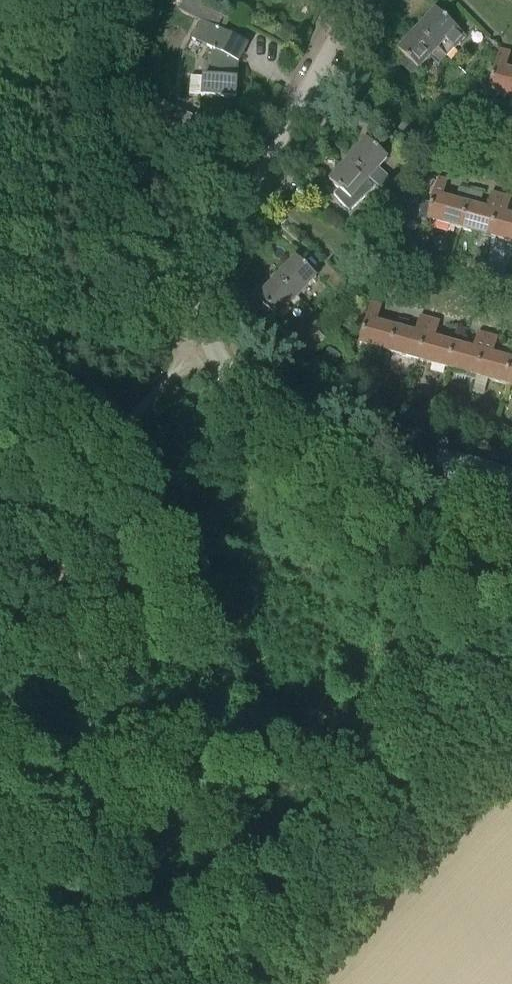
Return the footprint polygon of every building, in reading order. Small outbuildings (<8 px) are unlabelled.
[(436,10),(417,30),(447,57),(466,37),(436,10)] [(194,78),(192,99),(240,102),(242,82),(236,82),(238,63),(239,63),(248,45),(201,21),(192,39),(213,50),(210,80),(194,78)] [(447,57),(417,30),(398,51),(407,59),(400,66),(412,77),(430,58),(438,66),(447,57)] [(511,98),(511,72),(506,70),(510,54),(500,51),(488,91),(511,98)] [(459,68),(449,79),(455,85),(465,74),(459,68)] [(92,134),(81,151),(89,157),(101,141),(92,134)] [(366,139),(348,160),(377,186),(382,190),(389,182),(389,176),(379,167),(388,158),(366,139)] [(377,186),(348,160),(329,181),(339,190),(334,196),(349,212),(377,186)] [(427,220),(460,229),(467,204),(443,198),(447,181),(438,179),(427,220)] [(413,188),(405,198),(413,204),(421,193),(413,188)] [(460,229),(490,237),(501,196),(491,193),(486,210),(467,204),(460,229)] [(511,243),(511,217),(506,215),(511,199),(501,196),(490,237),(511,243)] [(390,197),(381,208),(388,214),(397,203),(390,197)] [(388,214),(381,208),(371,219),(378,225),(388,214)] [(317,277),(296,257),(277,278),(298,297),(317,277)] [(298,297),(277,278),(258,298),(278,318),(298,297)] [(359,344),(389,353),(396,329),(377,324),(382,307),(371,304),(359,344)] [(298,337),(305,344),(324,323),(317,316),(298,337)] [(389,353),(418,361),(430,320),(420,317),(415,334),(396,329),(389,353)] [(418,361),(447,369),(454,345),(435,340),(440,323),(430,320),(418,361)] [(447,369),(476,377),(488,336),(478,333),(473,350),(454,345),(447,369)] [(505,385),(511,362),(511,361),(493,356),(498,339),(488,336),(476,377),(505,385)] [(316,368),(327,376),(340,358),(329,350),(316,368)] [(490,409),(484,428),(492,431),(498,412),(490,409)] [(491,459),(508,464),(511,455),(493,450),(491,459)] [(503,513),(503,512),(511,518),(511,474),(444,456),(437,467),(481,497),(480,498),(503,513)]
